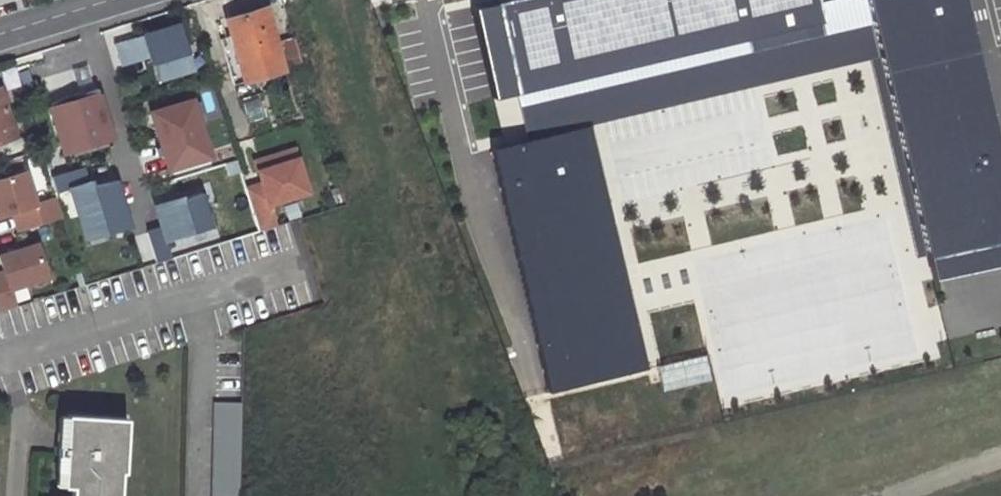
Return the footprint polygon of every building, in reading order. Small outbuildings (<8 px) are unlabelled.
[(468,7),(490,98),(515,92),(818,20),(813,0),(814,0),(496,0),(468,7)] [(515,92),(526,140),(588,125),(880,56),(866,0),(814,0),(813,0),(818,20),(515,92)] [(880,56),(933,280),(1000,264),(1000,166),(961,0),(866,0),(880,56)] [(285,69),(267,7),(228,18),(233,35),(222,39),(235,84),(285,69)] [(178,24),(113,44),(118,60),(148,51),(157,79),(188,69),(182,48),(186,47),(178,24)] [(148,51),(118,60),(120,66),(150,57),(148,51)] [(0,88),(0,142),(16,137),(0,88)] [(110,137),(95,88),(76,95),(78,101),(50,110),(63,153),(110,137)] [(210,154),(192,97),(151,111),(170,166),(210,154)] [(526,140),(488,149),(546,392),(646,369),(588,125),(526,140)] [(294,148),(254,160),(257,170),(297,157),(294,148)] [(275,225),(269,204),(307,192),(297,157),(257,170),(261,183),(245,188),(253,214),(258,230),(275,225)] [(81,167),(50,177),(54,191),(69,187),(83,230),(105,224),(106,230),(128,223),(114,177),(93,184),(92,181),(86,182),(81,167)] [(18,230),(62,217),(56,197),(36,204),(25,170),(0,178),(0,215),(12,211),(18,230)] [(146,234),(155,263),(170,258),(165,242),(187,235),(186,233),(209,226),(199,195),(154,208),(161,230),(146,234)] [(253,214),(228,222),(233,238),(258,230),(253,214)] [(15,307),(9,287),(47,275),(37,243),(0,254),(0,257),(4,271),(0,272),(0,311),(15,307)] [(212,495),(242,495),(242,401),(213,400),(212,495)] [(125,415),(66,412),(64,443),(52,442),(52,453),(64,453),(62,482),(69,483),(68,495),(115,495),(117,467),(121,467),(125,415)]
